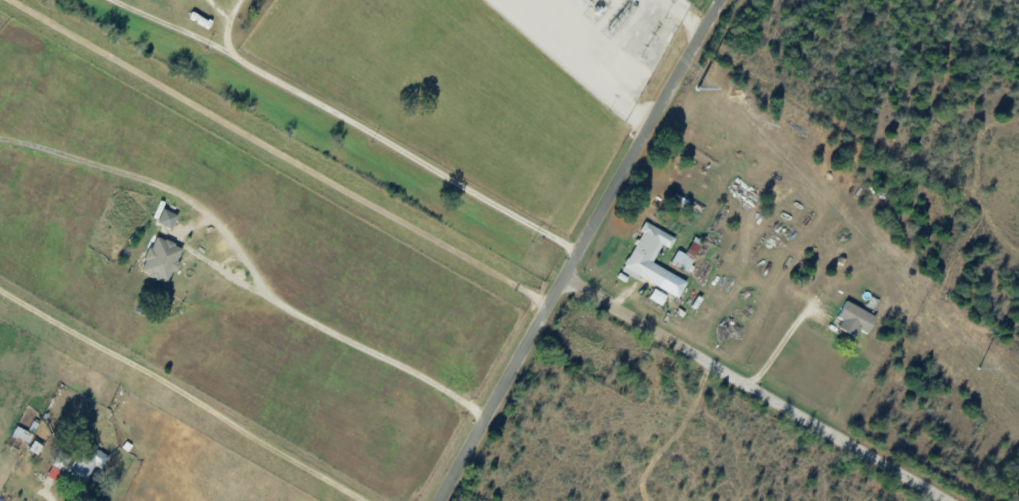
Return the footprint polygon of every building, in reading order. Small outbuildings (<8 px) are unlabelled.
[(172,229),(178,214),(162,208),(157,223),(172,229)] [(687,281),(653,264),(662,245),(671,249),(676,237),(646,223),(622,272),(638,279),(639,278),(679,297),(687,281)] [(140,270),(167,282),(183,247),(156,235),(140,270)] [(671,262),(687,271),(694,259),(678,250),(671,262)] [(649,298),(662,305),(667,296),(654,289),(649,298)] [(860,330),(867,333),(877,316),(847,300),(838,317),(843,319),(838,327),(857,337),(860,330)] [(12,436),(30,442),(33,432),(15,426),(12,436)] [(29,449),(38,454),(43,445),(34,440),(29,449)] [(86,483),(93,466),(102,470),(109,454),(82,442),(75,458),(59,450),(47,476),(60,482),(63,474),(86,483)]
